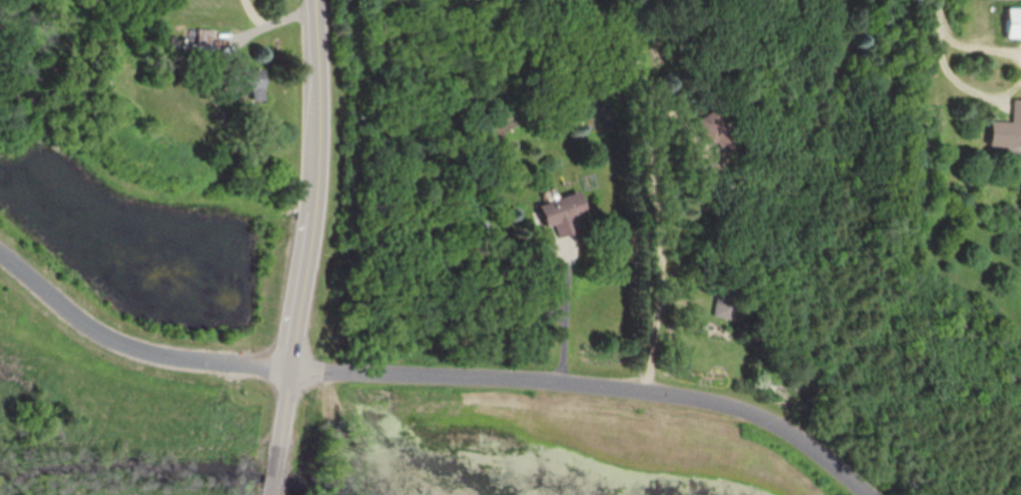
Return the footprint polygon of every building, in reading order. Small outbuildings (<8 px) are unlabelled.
[(1002,8),(1002,39),(1020,39),(1020,9),(1002,8)] [(214,52),(214,28),(196,28),(196,52),(214,52)] [(252,88),(252,99),(265,99),(265,67),(231,67),(231,88),(252,88)] [(987,122),(987,149),(1020,150),(1020,100),(1011,100),(1011,123),(987,122)] [(722,182),(743,173),(725,129),(704,138),(722,182)] [(582,213),(575,191),(531,205),(538,227),(549,223),(554,237),(575,231),(570,216),(582,213)] [(711,316),(729,320),(735,298),(718,293),(711,316)]
